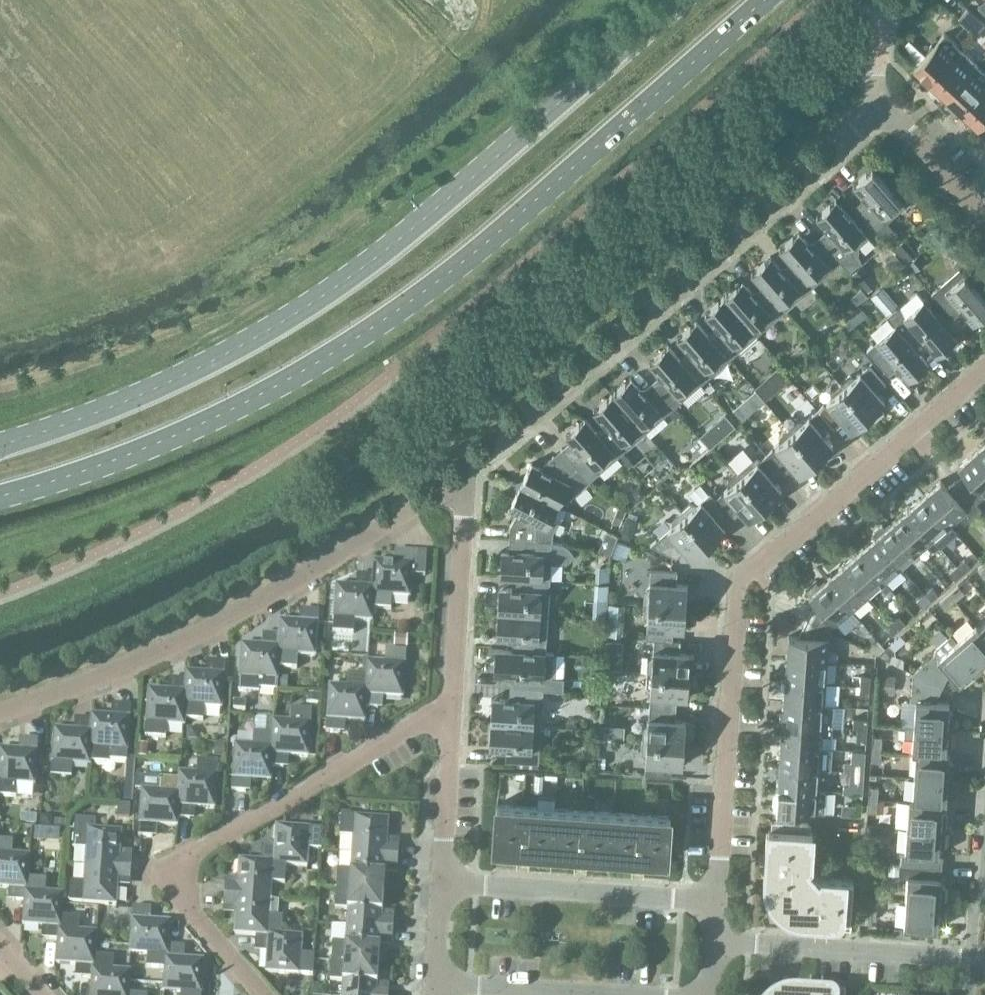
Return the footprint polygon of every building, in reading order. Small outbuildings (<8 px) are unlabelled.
[(976,34),(984,24),(968,8),(958,18),(976,34)] [(921,51),(913,60),(917,64),(914,67),(931,83),(956,56),(962,49),(945,34),(939,41),(925,55),(921,51)] [(931,83),(947,97),(971,71),(956,56),(931,83)] [(963,112),(984,88),(984,73),(977,65),(971,71),(947,97),(963,112)] [(978,127),(984,120),(984,88),(963,112),(978,127)] [(872,168),(853,185),(868,202),(859,210),(877,231),(888,243),(897,234),(887,222),(894,216),(890,210),(903,199),(893,188),(891,189),(872,168)] [(823,241),(841,262),(850,273),(861,263),(852,252),(869,238),(836,200),(817,216),(832,234),(823,241)] [(780,249),(795,266),(813,287),(841,262),(823,241),(814,249),(799,232),(780,249)] [(906,237),(894,247),(906,261),(918,251),(906,237)] [(918,254),(908,262),(916,271),(925,263),(918,254)] [(752,273),(766,290),(785,311),(813,287),(795,266),(786,273),(771,256),(752,273)] [(864,262),(854,271),(869,289),(880,280),(864,262)] [(967,273),(964,270),(963,272),(960,269),(931,293),(950,314),(959,306),(974,323),(984,314),(984,297),(974,285),(976,284),(967,273)] [(743,281),(724,297),(757,335),(785,311),(766,290),(758,298),(743,281)] [(882,286),(871,296),(879,305),(890,295),(882,286)] [(862,287),(852,296),(858,303),(868,294),(862,287)] [(897,307),(887,316),(895,325),(913,346),(914,346),(922,338),(937,355),(957,338),(923,300),(917,293),(899,309),(897,307)] [(720,331),(712,338),(730,359),(757,335),(724,297),(705,313),(720,331)] [(851,313),(842,320),(850,329),(859,321),(851,313)] [(692,355),(683,363),(702,384),(730,359),(712,338),(697,321),(677,338),(692,355)] [(913,346),(895,325),(867,349),(885,370),(894,362),(909,380),(929,363),(914,346),(913,346)] [(664,380),(655,387),(673,408),(702,384),(683,363),(668,345),(649,362),(664,380)] [(850,375),(840,383),(868,415),(872,420),(883,411),(879,406),(885,401),(878,392),(887,384),(869,365),(857,376),(850,375)] [(631,378),(612,394),(646,433),(673,408),(655,387),(646,395),(631,378)] [(830,398),(818,409),(835,429),(844,422),(852,430),(868,415),(840,383),(831,392),(830,398)] [(609,428),(600,435),(618,456),(623,452),(646,433),(612,394),(594,411),(609,428)] [(798,420),(789,428),(817,460),(834,446),(826,437),(835,429),(818,409),(805,420),(798,420)] [(679,415),(670,423),(677,430),(686,423),(679,415)] [(581,452),(572,460),(590,481),(618,456),(600,435),(585,418),(566,435),(581,452)] [(779,443),(767,454),(784,474),(793,466),(800,475),(817,460),(789,428),(780,436),(779,443)] [(716,443),(706,431),(700,435),(711,447),(716,443)] [(975,451),(984,462),(984,442),(975,451)] [(532,463),(520,485),(558,505),(565,493),(572,497),(590,481),(572,460),(562,448),(544,464),(542,468),(532,463)] [(956,480),(976,503),(984,495),(984,462),(975,451),(958,465),(965,472),(956,480)] [(623,452),(618,456),(623,461),(628,457),(623,452)] [(747,464),(738,473),(766,505),(782,490),(775,482),(784,474),(767,454),(754,465),(747,464)] [(728,488),(716,499),(727,513),(733,519),(742,511),(749,519),(766,505),(738,473),(728,481),(728,488)] [(941,481),(924,495),(949,524),(950,525),(952,524),(959,517),(965,524),(982,510),(976,503),(956,480),(947,488),(941,481)] [(511,525),(510,540),(553,542),(553,531),(558,521),(552,518),(558,505),(520,485),(509,507),(518,512),(511,525)] [(643,486),(635,493),(640,499),(648,492),(643,486)] [(691,503),(681,511),(709,543),(726,529),(719,520),(727,513),(716,499),(710,493),(698,504),(691,503)] [(924,495),(908,509),(934,539),(941,547),(948,541),(941,533),(950,525),(949,524),(924,495)] [(618,506),(612,521),(620,525),(627,510),(618,506)] [(908,509),(891,524),(918,554),(934,539),(908,509)] [(709,543),(681,511),(672,519),(671,526),(650,545),(676,557),(685,550),(692,558),(709,543)] [(874,532),(874,536),(875,538),(901,568),(918,554),(891,524),(886,528),(882,524),(874,532)] [(622,527),(619,534),(630,538),(632,531),(622,527)] [(607,529),(604,536),(615,541),(617,534),(607,529)] [(875,538),(859,552),(885,582),(901,568),(875,538)] [(618,539),(612,554),(626,559),(632,544),(618,539)] [(500,576),(523,577),(550,579),(551,564),(565,565),(575,555),(566,545),(553,542),(510,540),(509,551),(502,551),(500,576)] [(374,561),(373,576),(374,576),(372,609),(373,609),(391,610),(392,597),(410,598),(412,576),(424,577),(425,553),(393,550),(393,563),(374,561)] [(859,552),(843,566),(869,596),(885,582),(859,552)] [(964,559),(957,566),(963,573),(971,567),(964,559)] [(843,566),(826,580),(853,610),(869,596),(843,566)] [(963,573),(957,566),(949,573),(956,580),(963,573)] [(645,591),(644,604),(686,607),(688,585),(677,584),(677,572),(651,570),(650,587),(645,591)] [(374,576),(373,576),(362,575),(361,587),(336,585),(333,633),(353,634),(354,621),(372,622),(373,609),(372,609),(374,576)] [(499,588),(498,613),(548,616),(550,579),(523,577),(522,589),(499,588)] [(816,581),(806,590),(810,595),(816,602),(807,619),(829,630),(853,610),(826,580),(820,586),(816,581)] [(958,585),(949,593),(955,601),(964,592),(958,585)] [(932,587),(924,594),(931,602),(939,595),(932,587)] [(955,601),(949,593),(939,602),(945,609),(955,601)] [(931,602),(924,594),(917,601),(923,608),(931,602)] [(914,616),(921,611),(911,599),(905,605),(914,616)] [(595,600),(594,617),(606,618),(608,601),(595,600)] [(646,639),(654,639),(673,640),(674,628),(685,629),(686,607),(644,604),(643,616),(647,622),(646,639)] [(280,621),(279,635),(280,635),(278,668),(279,668),(297,669),(298,656),(316,657),(319,611),(305,610),(304,622),(280,621)] [(519,639),(518,650),(546,652),(548,616),(498,613),(496,637),(519,639)] [(900,616),(892,623),(898,630),(906,623),(900,616)] [(608,618),(607,634),(620,635),(621,619),(608,618)] [(789,636),(787,658),(827,661),(829,630),(807,619),(799,637),(789,636)] [(898,630),(892,623),(884,629),(891,637),(898,630)] [(957,641),(982,670),(984,667),(984,635),(979,628),(980,627),(977,624),(957,641)] [(280,635),(279,635),(267,634),(266,646),(242,645),(239,692),(259,693),(259,690),(277,691),(278,689),(278,677),(279,668),(278,668),(280,635)] [(395,634),(394,646),(408,647),(408,635),(395,634)] [(935,654),(914,673),(942,687),(947,677),(951,674),(959,683),(966,678),(969,681),(978,673),(982,670),(957,641),(951,634),(937,646),(935,654)] [(905,642),(900,636),(879,654),(884,661),(905,642)] [(648,660),(647,673),(690,675),(691,653),(680,652),(681,640),(673,640),(654,639),(653,656),(648,660)] [(607,640),(605,668),(621,669),(623,642),(607,640)] [(516,688),(544,689),(563,691),(564,678),(552,678),(554,653),(546,652),(518,650),(495,649),(494,674),(517,676),(516,688)] [(367,662),(366,675),(367,675),(365,708),(366,708),(378,709),(379,697),(403,698),(406,651),(386,650),(385,663),(367,662)] [(787,658),(786,680),(826,683),(827,661),(787,658)] [(186,672),(186,680),(187,680),(184,718),(185,718),(203,720),(204,707),(222,709),(225,663),(211,662),(210,674),(186,672)] [(651,690),(650,707),(676,709),(677,697),(688,697),(690,675),(647,673),(646,685),(651,690)] [(879,673),(878,692),(892,693),(893,674),(879,673)] [(916,701),(915,727),(953,729),(954,712),(949,711),(950,703),(937,702),(937,697),(942,687),(914,673),(912,701),(916,701)] [(367,675),(366,675),(348,674),(347,687),(329,686),(326,732),(340,733),(341,721),(365,723),(366,708),(365,708),(367,675)] [(861,675),(861,685),(870,686),(871,675),(861,675)] [(278,677),(278,689),(288,690),(289,678),(278,677)] [(187,680),(186,680),(174,679),(173,691),(149,690),(144,737),(165,739),(166,724),(184,726),(185,718),(184,718),(187,680)] [(786,680),(784,701),(824,704),(826,683),(786,680)] [(870,686),(861,685),(860,695),(870,696),(870,686)] [(492,698),(491,723),(541,726),(544,689),(516,688),(515,699),(492,698)] [(307,694),(307,703),(319,704),(320,695),(307,694)] [(234,701),(233,709),(246,710),(246,702),(234,701)] [(784,701),(783,723),(823,726),(824,704),(784,701)] [(92,715),(91,719),(93,720),(90,762),(91,762),(127,765),(131,705),(117,704),(116,717),(92,715)] [(643,728),(643,740),(685,743),(686,721),(675,720),(676,709),(650,707),(649,723),(643,728)] [(273,721),(272,734),(273,734),(271,767),(272,767),(284,768),(285,756),(309,757),(312,711),(292,709),(291,722),(273,721)] [(854,718),(854,728),(858,728),(868,729),(868,719),(858,718),(854,718)] [(93,720),(91,719),(80,719),(79,731),(55,729),(51,776),(72,778),(73,765),(91,766),(91,762),(90,762),(93,720)] [(541,726),(491,723),(489,748),(512,749),(511,761),(539,763),(541,726)] [(783,723),(781,744),(821,747),(822,735),(832,736),(833,726),(823,726),(783,723)] [(615,726),(614,738),(623,739),(623,726),(615,726)] [(905,726),(904,738),(914,739),(913,753),(917,753),(917,752),(946,754),(946,752),(947,746),(951,746),(953,729),(915,727),(905,726)] [(187,727),(186,739),(198,740),(199,733),(194,728),(187,727)] [(857,738),(857,742),(867,743),(867,739),(868,729),(858,728),(857,738)] [(273,734),(272,734),(254,733),(253,746),(235,745),(232,791),(246,792),(247,780),(271,781),(272,767),(271,767),(273,734)] [(873,736),(872,748),(882,749),(882,736),(873,736)] [(0,754),(0,755),(0,796),(16,798),(17,785),(35,786),(38,740),(24,739),(24,751),(0,749),(0,754)] [(685,743),(643,740),(642,753),(646,758),(645,775),(671,776),(672,764),(683,765),(685,743)] [(215,743),(214,755),(217,756),(217,757),(225,757),(226,744),(215,743)] [(139,744),(138,757),(147,757),(148,744),(139,744)] [(781,744),(780,766),(820,769),(821,747),(781,744)] [(882,749),(872,748),(871,761),(881,762),(882,749)] [(917,753),(915,777),(953,779),(954,762),(950,762),(950,753),(946,752),(946,754),(917,752),(917,753)] [(179,772),(179,779),(180,779),(177,819),(178,819),(190,820),(191,807),(215,809),(218,762),(198,761),(197,773),(179,772)] [(855,761),(855,771),(865,772),(865,762),(855,761)] [(780,766),(778,788),(818,790),(820,769),(780,766)] [(854,781),(853,793),(863,793),(864,782),(865,772),(855,771),(854,781)] [(535,774),(534,791),(542,791),(543,779),(557,780),(558,775),(535,774)] [(137,776),(136,789),(142,790),(139,836),(153,837),(153,825),(178,827),(178,819),(177,819),(180,779),(179,779),(137,776)] [(915,777),(913,801),(913,802),(943,804),(943,805),(947,805),(947,796),(952,797),(953,779),(915,777)] [(869,786),(869,799),(878,799),(879,787),(869,786)] [(818,790),(778,788),(777,810),(824,813),(826,791),(818,790)] [(133,802),(133,789),(125,789),(124,801),(133,802)] [(878,799),(869,799),(868,811),(877,812),(878,799)] [(909,801),(908,827),(946,829),(947,812),(942,812),(943,805),(943,804),(913,802),(913,801),(909,801)] [(118,803),(117,818),(130,819),(131,804),(118,803)] [(842,804),(842,814),(852,815),(862,816),(862,805),(852,804),(842,804)] [(671,817),(497,805),(494,848),(668,861),(671,817)] [(41,816),(40,828),(52,829),(53,817),(41,816)] [(353,837),(352,854),(398,857),(399,845),(387,844),(389,819),(342,816),(340,836),(353,837)] [(86,850),(85,866),(131,870),(132,857),(120,856),(122,832),(96,830),(97,821),(75,819),(73,849),(86,850)] [(769,830),(766,878),(767,889),(774,905),(777,909),(792,918),(803,920),(851,924),(854,880),(819,877),(811,867),(813,833),(810,833),(811,824),(772,822),(771,830),(769,830)] [(867,825),(866,836),(874,836),(877,834),(877,826),(867,825)] [(262,850),(261,862),(261,863),(286,864),(286,866),(307,867),(309,849),(322,850),(323,830),(276,826),(274,851),(262,850)] [(901,852),(900,864),(926,865),(926,854),(939,855),(940,846),(945,847),(946,829),(908,827),(906,852),(901,852)] [(31,840),(43,841),(44,829),(32,828),(31,840)] [(25,902),(26,902),(27,878),(29,879),(30,856),(12,854),(13,841),(0,840),(0,888),(14,889),(13,901),(25,902)] [(338,870),(337,890),(384,893),(385,869),(397,870),(398,857),(352,854),(351,871),(338,870)] [(225,883),(224,896),(271,899),(272,883),(285,884),(286,866),(286,864),(261,863),(261,862),(239,860),(238,884),(225,883)] [(890,864),(889,874),(899,875),(900,865),(890,864)] [(908,876),(906,901),(945,904),(946,887),(941,886),(942,878),(925,876),(926,865),(900,864),(900,865),(899,875),(899,876),(908,876)] [(131,870),(85,866),(84,883),(71,882),(69,903),(116,906),(118,882),(130,882),(131,870)] [(46,939),(58,940),(59,940),(61,917),(62,917),(64,894),(46,893),(47,880),(29,879),(27,878),(26,902),(25,902),(23,926),(47,927),(46,939)] [(348,910),(347,927),(393,930),(394,917),(382,916),(384,893),(337,890),(335,909),(348,910)] [(234,934),(256,936),(256,935),(281,936),(281,935),(283,917),(270,916),(271,899),(224,896),(224,909),(236,910),(234,934)] [(860,922),(872,923),(872,919),(877,919),(878,899),(873,899),(862,898),(860,922)] [(945,904),(906,901),(904,927),(938,929),(939,921),(943,921),(945,904)] [(147,968),(165,969),(166,969),(168,946),(169,946),(171,922),(146,920),(147,908),(133,907),(130,953),(148,955),(147,968)] [(80,978),(92,979),(93,979),(94,956),(95,956),(97,932),(79,931),(80,918),(62,917),(61,917),(59,940),(58,940),(56,964),(81,966),(80,978)] [(333,942),(331,962),(379,965),(380,941),(392,942),(393,930),(347,927),(346,943),(333,942)] [(256,935),(256,936),(255,947),(268,948),(266,973),(313,976),(314,955),(301,955),(303,937),(281,935),(281,936),(256,935)] [(165,969),(163,992),(181,993),(181,994),(202,994),(204,960),(180,959),(180,947),(169,946),(168,946),(166,969),(165,969)] [(128,994),(129,994),(131,971),(113,970),(114,957),(95,956),(94,956),(93,979),(92,979),(91,994),(128,994)] [(342,994),(389,994),(389,989),(377,988),(379,965),(331,962),(330,981),(343,982),(342,994)]
